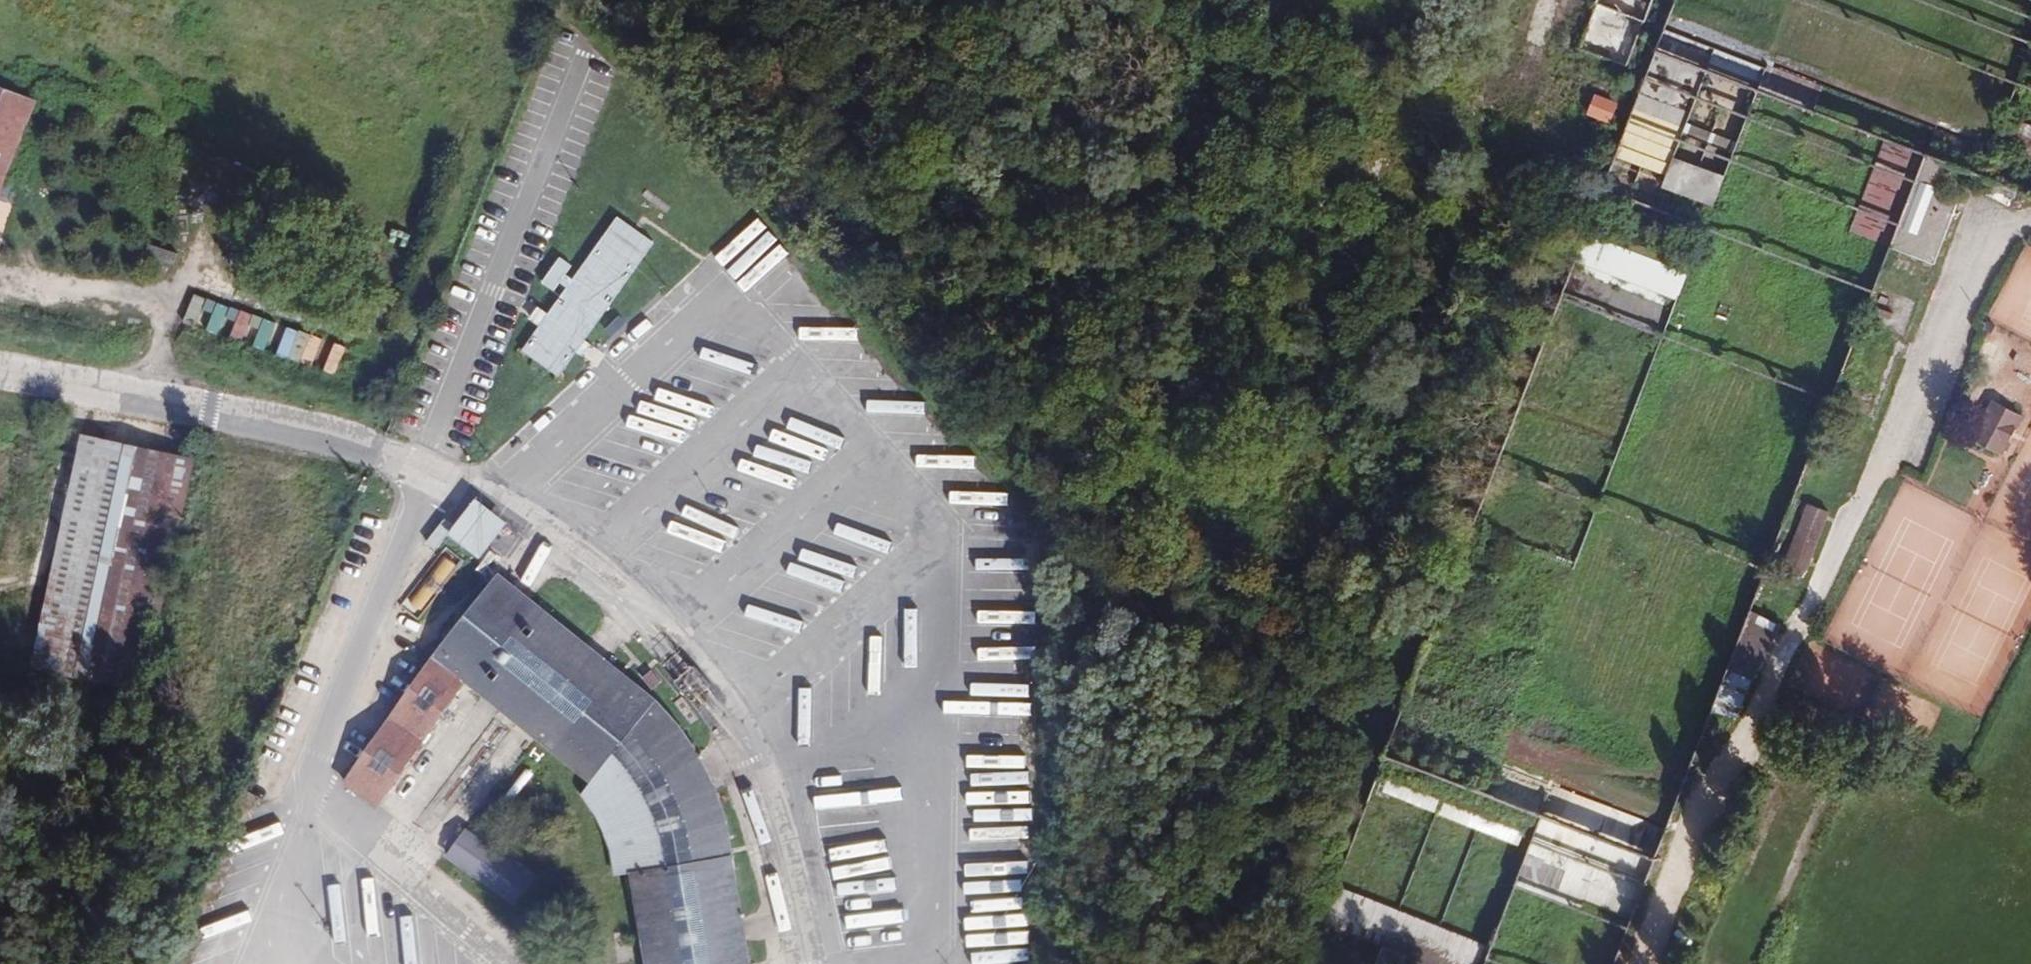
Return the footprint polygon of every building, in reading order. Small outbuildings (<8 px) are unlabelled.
[(1630,42),(1644,0),(1600,0),(1591,30),(1630,42)] [(0,84),(0,211),(43,101),(0,84)] [(1717,204),(1727,173),(1675,156),(1665,187),(1717,204)] [(1865,195),(1886,203),(1897,172),(1876,165),(1865,195)] [(1923,232),(1934,183),(1921,180),(1910,229),(1923,232)] [(1872,238),(1881,214),(1859,206),(1851,231),(1872,238)] [(539,326),(523,348),(560,374),(656,242),(619,215),(573,277),(568,274),(574,264),(561,255),(542,282),(556,291),(561,283),(566,287),(549,312),(539,304),(529,318),(539,326)] [(1583,265),(1684,294),(1693,264),(1591,235),(1583,265)] [(195,293),(186,320),(270,350),(274,336),(275,336),(280,323),(195,293)] [(2013,387),(1995,419),(2017,425),(2030,393),(2030,392),(2013,387)] [(183,456),(85,435),(35,664),(133,686),(183,456)] [(1848,494),(1824,484),(1797,548),(1825,559),(1848,494)] [(451,533),(489,561),(505,540),(503,538),(515,522),(479,495),(457,525),(445,516),(425,544),(436,552),(451,533)] [(376,806),(466,682),(590,783),(582,795),(599,821),(609,842),(615,876),(630,874),(645,963),(751,963),(750,955),(746,925),(741,897),(728,825),(721,800),(711,775),(698,749),(681,726),(658,701),(583,639),(499,571),(449,634),(343,782),(376,806)] [(1554,787),(1522,884),(1636,922),(1669,825),(1554,787)] [(446,857),(515,906),(537,875),(466,828),(446,857)] [(1326,926),(1432,963),(1477,963),(1486,941),(1339,888),(1326,926)]
